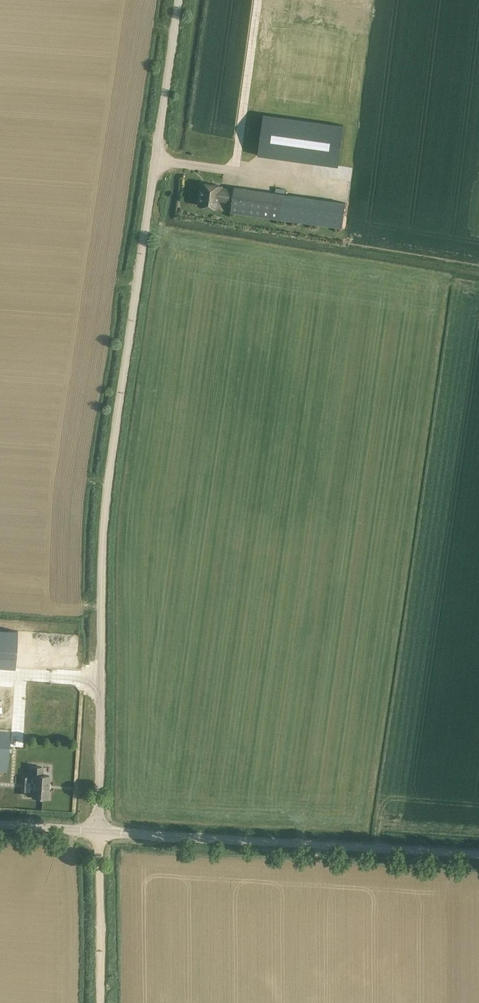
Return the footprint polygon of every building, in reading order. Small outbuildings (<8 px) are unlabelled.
[(331,124),(264,114),(258,155),(338,166),(344,125),(331,124)] [(345,174),(331,172),(330,180),(343,182),(345,174)] [(200,194),(198,205),(208,207),(217,208),(218,201),(231,203),(233,192),(222,190),(222,186),(204,183),(201,183),(200,194)] [(231,203),(230,213),(312,224),(342,228),(345,202),(316,198),(244,188),(234,187),(234,192),(233,192),(231,203)] [(0,630),(0,667),(15,668),(17,631),(0,630)] [(15,693),(0,692),(0,719),(14,720),(15,693)] [(0,729),(0,771),(7,771),(10,730),(0,729)] [(42,767),(31,766),(31,777),(34,777),(32,796),(47,797),(49,775),(42,775),(42,767)]
